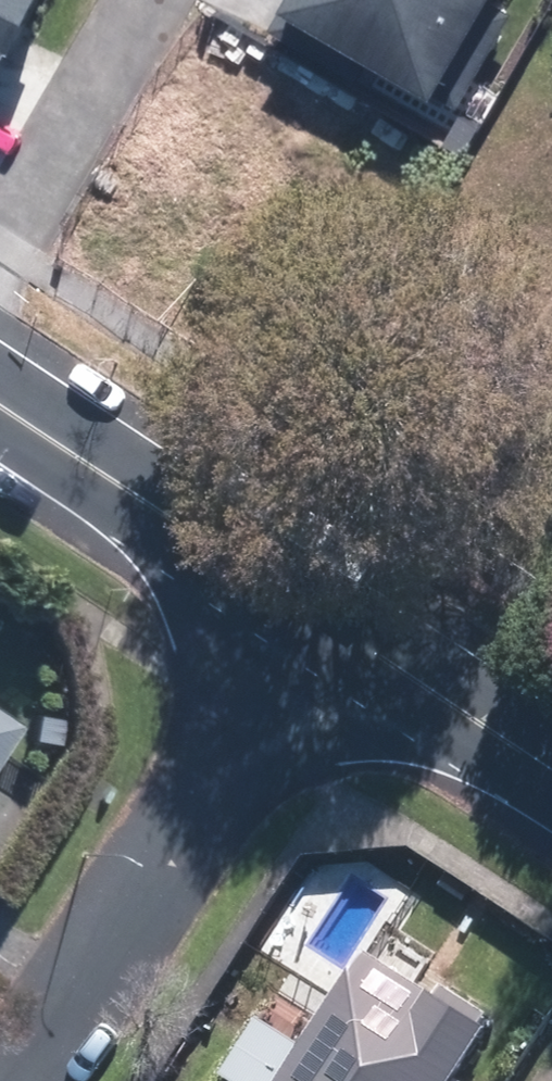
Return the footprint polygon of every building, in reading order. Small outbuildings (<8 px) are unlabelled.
[(31,0),(0,0),(0,61),(31,0)] [(281,13),(431,96),(485,0),(288,0),(281,13)] [(10,730),(0,724),(0,744),(10,730)] [(487,1025),(362,947),(278,1080),(452,1080),(487,1025)]
